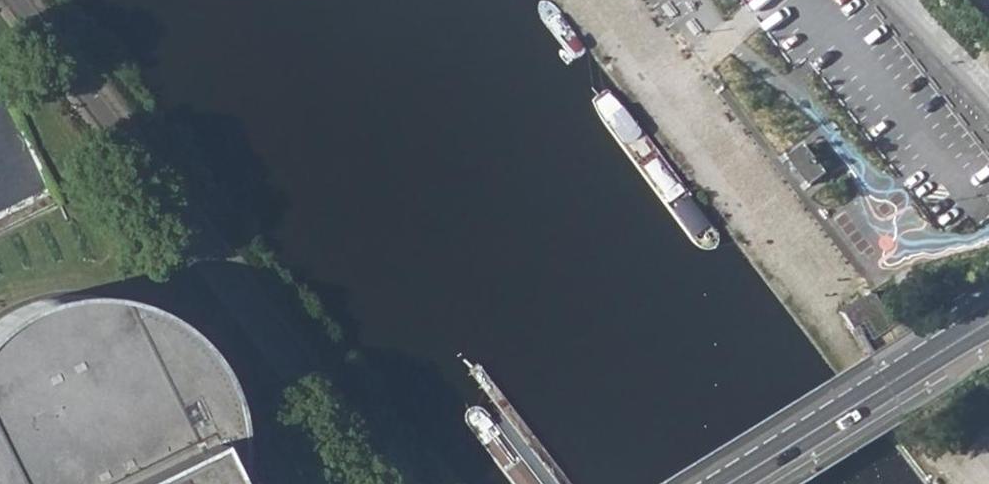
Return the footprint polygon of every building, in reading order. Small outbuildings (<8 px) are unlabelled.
[(606,90),(592,101),(592,102),(593,105),(595,109),(597,113),(599,115),(694,242),(696,245),(698,246),(699,248),(702,249),(704,249),(707,250),(709,250),(710,249),(713,248),(715,247),(716,246),(717,244),(718,241),(719,238),(718,235),(717,233),(717,231),(716,229),(714,227),(619,100),(616,97),(613,95),(610,92),(608,91),(606,90)] [(811,145),(793,157),(814,185),(830,172),(811,145)] [(206,469),(215,464),(220,473),(224,457),(226,440),(226,424),(225,409),(221,391),(211,365),(200,347),(187,331),(164,311),(148,301),(123,292),(105,287),(90,286),(74,286),(55,288),(41,292),(26,296),(1,308),(0,309),(0,483),(213,483),(206,469)] [(206,469),(213,483),(225,483),(220,473),(215,464),(206,469)]
